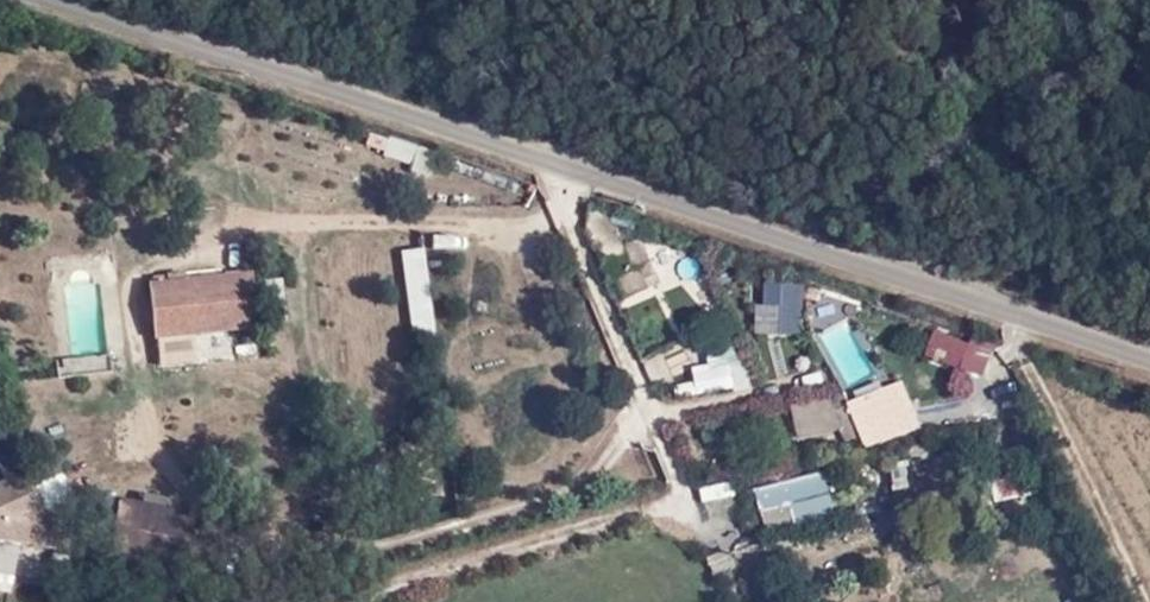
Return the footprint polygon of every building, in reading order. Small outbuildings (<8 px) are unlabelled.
[(372,130),(366,152),(433,170),(439,149),(372,130)] [(628,243),(638,268),(618,276),(627,296),(665,281),(646,236),(628,243)] [(688,284),(701,306),(718,296),(705,275),(688,284)] [(254,276),(153,285),(158,340),(260,330),(254,276)] [(806,280),(763,281),(763,326),(783,331),(785,321),(806,321),(806,280)] [(968,337),(944,328),(934,354),(980,372),(992,342),(972,335),(968,337)] [(112,353),(68,356),(69,376),(114,373),(112,353)] [(701,393),(737,381),(730,359),(694,370),(701,393)] [(799,391),(828,387),(825,367),(797,370),(799,391)] [(905,380),(849,401),(867,447),(925,425),(905,380)] [(841,393),(794,403),(802,440),(850,430),(841,393)] [(1027,447),(997,449),(1001,497),(1031,495),(1027,447)] [(888,463),(894,488),(915,483),(909,458),(888,463)] [(0,484),(0,540),(62,548),(35,469),(0,484)] [(825,471),(755,487),(772,534),(839,517),(825,471)] [(893,490),(898,510),(924,504),(920,484),(893,490)] [(106,555),(181,567),(186,541),(190,516),(115,503),(106,555)] [(732,543),(708,548),(713,573),(737,568),(732,543)]
